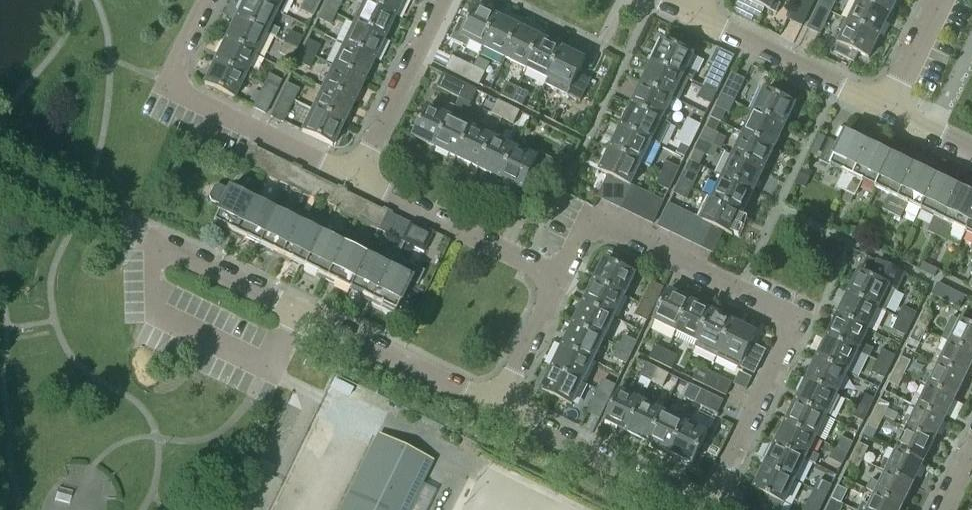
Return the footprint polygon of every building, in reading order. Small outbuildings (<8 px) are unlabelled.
[(278,31),(269,27),(276,13),(249,0),(245,0),(235,20),(265,35),(274,39),(278,31)] [(290,0),(249,0),(276,13),(282,16),(290,0)] [(318,6),(305,0),(300,12),(312,18),(318,6)] [(341,5),(331,0),(327,0),(323,9),(336,15),(341,5)] [(403,0),(366,0),(364,3),(395,17),(403,0)] [(780,6),(777,4),(779,0),(746,0),(776,15),(780,6)] [(813,5),(804,0),(800,0),(790,21),(802,27),(813,5)] [(836,3),(829,0),(822,0),(818,7),(831,13),(836,3)] [(899,0),(861,0),(860,1),(891,15),(899,0)] [(880,37),(891,15),(860,1),(850,23),(880,37)] [(384,39),(395,17),(364,3),(354,24),(384,39)] [(819,36),(831,13),(818,7),(807,30),(819,36)] [(484,49),(498,19),(477,8),(468,24),(462,21),(452,41),(467,48),(470,42),(484,49)] [(330,27),(336,15),(323,9),(317,20),(330,27)] [(505,60),(520,30),(498,19),(484,49),(505,60)] [(255,56),(265,35),(235,20),(225,41),(255,56)] [(869,60),(880,37),(850,23),(844,20),(838,32),(844,34),(839,45),(834,54),(854,64),(859,55),(869,60)] [(374,60),(384,39),(354,24),(344,46),(374,60)] [(527,70),(541,40),(520,30),(505,60),(527,70)] [(297,50),(302,39),(290,33),(284,44),(297,50)] [(548,81),(563,51),(541,40),(527,70),(548,81)] [(249,80),(253,72),(248,70),(255,56),(225,41),(214,63),(244,78),(249,80)] [(315,59),(320,48),(307,42),(302,52),(315,59)] [(664,42),(653,65),(688,81),(692,84),(693,82),(696,75),(687,71),(694,56),(664,42)] [(291,61),(297,50),(284,44),(279,55),(291,61)] [(363,82),(374,60),(344,46),(333,67),(363,82)] [(580,104),(591,82),(578,76),(585,62),(563,51),(548,81),(545,87),(580,104)] [(309,70),(315,59),(302,52),(297,63),(309,70)] [(468,81),(475,68),(452,57),(446,70),(468,81)] [(233,100),(244,78),(214,63),(203,85),(233,100)] [(653,65),(643,86),(673,101),(677,103),(688,81),(653,65)] [(716,95),(727,72),(715,66),(704,89),(716,95)] [(353,103),(363,82),(333,67),(323,89),(353,103)] [(480,86),(486,73),(475,68),(468,81),(480,86)] [(734,104),(745,81),(733,75),(722,98),(734,104)] [(459,100),(466,87),(443,76),(437,89),(459,100)] [(276,93),(281,83),(269,77),(264,87),(276,93)] [(512,102),(518,89),(507,84),(501,97),(512,102)] [(293,101),(298,91),(286,85),(281,96),(293,101)] [(643,86),(632,108),(662,123),(663,122),(667,124),(671,117),(666,114),(673,101),(643,86)] [(265,115),(276,93),(264,87),(253,110),(265,115)] [(470,105),(477,92),(466,87),(459,100),(470,105)] [(342,125),(353,103),(323,89),(312,110),(342,125)] [(523,107),(529,94),(518,89),(512,102),(523,107)] [(711,106),(716,95),(704,89),(699,100),(711,106)] [(766,91),(755,114),(785,128),(796,105),(766,91)] [(282,124),(293,101),(281,96),(270,118),(282,124)] [(729,115),(734,104),(722,98),(716,109),(729,115)] [(503,120),(509,108),(498,102),(492,115),(503,120)] [(451,119),(456,108),(447,104),(442,115),(428,109),(414,139),(436,149),(450,119),(451,119)] [(514,125),(520,113),(509,108),(503,120),(514,125)] [(632,108),(622,129),(652,143),(660,147),(664,139),(671,126),(667,124),(663,122),(662,123),(632,108)] [(331,148),(342,125),(312,110),(301,133),(331,148)] [(755,114),(745,135),(775,150),(779,141),(785,128),(755,114)] [(472,129),(451,119),(450,119),(436,149),(457,159),(472,129)] [(695,139),(701,127),(689,121),(683,133),(695,139)] [(475,123),(472,129),(457,159),(479,170),(494,140),(497,133),(475,123)] [(622,129),(612,151),(642,165),(650,169),(660,147),(652,143),(622,129)] [(713,147),(719,135),(707,129),(701,141),(713,147)] [(690,149),(695,139),(683,133),(678,143),(690,149)] [(870,145),(846,133),(841,144),(830,139),(819,161),(844,173),(837,188),(846,192),(847,192),(870,145)] [(745,135),(734,157),(764,171),(775,150),(745,135)] [(501,180),(515,150),(494,140),(479,170),(501,180)] [(708,158),(713,147),(701,141),(696,152),(708,158)] [(877,189),(893,156),(870,145),(847,192),(846,192),(842,201),(850,205),(854,196),(855,196),(862,182),(877,189)] [(538,161),(515,150),(501,180),(524,191),(530,177),(543,183),(553,161),(540,155),(538,161)] [(612,151),(601,172),(609,176),(621,182),(631,187),(642,165),(612,151)] [(892,215),(915,167),(893,156),(877,189),(890,195),(882,210),(892,215)] [(734,157),(724,178),(754,193),(764,171),(734,157)] [(291,166),(273,179),(287,186),(296,166),(293,164),(291,166)] [(675,181),(680,170),(668,164),(662,175),(675,181)] [(922,211),(938,178),(915,167),(892,215),(900,219),(907,204),(922,211)] [(803,168),(796,184),(805,188),(813,172),(803,168)] [(693,190),(698,178),(686,172),(680,184),(693,190)] [(670,192),(675,181),(662,175),(657,186),(670,192)] [(609,176),(599,199),(610,204),(621,182),(609,176)] [(724,178),(714,200),(744,214),(754,193),(724,178)] [(937,237),(960,189),(938,178),(922,211),(935,217),(928,232),(937,237)] [(621,182),(610,204),(621,209),(631,187),(621,182)] [(687,201),(693,190),(680,184),(675,195),(687,201)] [(213,188),(209,198),(211,202),(221,207),(213,222),(236,234),(254,196),(246,191),(243,197),(229,190),(228,191),(218,186),(213,188)] [(335,189),(319,201),(332,208),(342,188),(338,186),(336,188),(335,189)] [(631,187),(621,209),(631,214),(642,192),(631,187)] [(342,188),(332,208),(346,215),(346,193),(346,191),(342,188)] [(971,223),(971,195),(960,189),(937,237),(946,241),(953,226),(967,233),(971,223)] [(383,209),(346,191),(346,193),(346,215),(363,223),(381,211),(383,209)] [(642,192),(631,214),(642,220),(653,197),(642,192)] [(254,196),(236,234),(258,245),(274,212),(261,206),(263,200),(254,196)] [(653,197),(642,220),(654,225),(664,203),(653,197)] [(707,197),(697,218),(702,221),(703,221),(713,226),(724,232),(733,236),(744,214),(714,200),(707,197)] [(670,205),(660,228),(670,233),(681,211),(670,205)] [(381,211),(363,223),(378,230),(387,211),(383,209),(381,211)] [(387,211),(378,230),(391,237),(391,216),(392,213),(387,211)] [(681,211),(670,233),(681,238),(692,216),(681,211)] [(274,212),(258,245),(281,256),(299,218),(291,214),(288,219),(274,212)] [(428,231),(392,213),(391,216),(391,237),(409,246),(426,233),(428,231)] [(299,218),(281,256),(303,267),(319,235),(323,226),(301,215),(299,218)] [(692,216),(681,238),(692,243),(702,221),(697,218),(692,216)] [(702,221),(692,243),(703,249),(713,226),(703,221),(702,221)] [(713,226),(703,249),(712,253),(714,254),(724,232),(713,226)] [(426,233),(409,246),(424,253),(433,233),(428,231),(426,233)] [(319,235),(303,267),(326,279),(345,240),(336,236),(333,241),(319,235)] [(345,240),(326,279),(349,290),(365,257),(351,250),(354,245),(345,240)] [(365,257),(349,290),(371,301),(390,263),(381,258),(378,264),(365,257)] [(390,263),(371,301),(395,312),(409,283),(416,287),(423,272),(393,257),(390,263)] [(625,298),(636,276),(605,261),(595,284),(625,298)] [(860,273),(849,295),(879,310),(886,313),(905,276),(876,262),(868,277),(860,273)] [(653,311),(663,290),(650,283),(640,305),(653,311)] [(614,320),(625,298),(595,284),(584,305),(614,320)] [(961,310),(966,298),(938,284),(932,296),(961,310)] [(677,333),(691,303),(669,292),(654,322),(677,333)] [(869,331),(879,310),(849,295),(839,317),(869,331)] [(698,343),(713,313),(691,303),(677,333),(698,343)] [(604,341),(614,320),(584,305),(574,327),(604,341)] [(647,323),(653,311),(640,305),(634,317),(647,323)] [(912,325),(917,315),(903,308),(898,319),(912,325)] [(717,359),(720,354),(735,324),(713,313),(698,343),(695,348),(717,359)] [(927,332),(932,321),(922,316),(917,327),(927,332)] [(869,358),(873,351),(862,345),(869,331),(839,317),(828,339),(858,353),(869,358)] [(961,322),(952,318),(943,340),(971,354),(971,328),(961,322)] [(906,338),(912,325),(898,319),(892,331),(906,338)] [(735,324),(720,354),(717,359),(739,369),(740,368),(755,375),(766,352),(751,345),(756,334),(735,324)] [(593,363),(604,341),(574,327),(563,348),(593,363)] [(920,346),(927,332),(917,327),(910,342),(920,346)] [(632,355),(637,344),(624,338),(619,349),(632,355)] [(848,374),(858,353),(828,339),(818,360),(848,374)] [(971,369),(971,354),(943,340),(932,363),(939,366),(940,365),(967,379),(971,369)] [(661,366),(667,353),(656,347),(649,360),(661,366)] [(583,384),(593,363),(563,348),(553,370),(583,384)] [(627,365),(632,355),(619,349),(614,359),(627,365)] [(891,368),(896,358),(882,351),(877,362),(891,368)] [(671,371),(678,358),(667,353),(661,366),(671,371)] [(906,376),(912,363),(902,358),(895,371),(906,376)] [(837,396),(848,374),(818,360),(807,382),(837,396)] [(885,381),(891,368),(877,362),(871,374),(885,381)] [(940,365),(939,366),(934,377),(927,374),(922,384),(929,387),(957,401),(967,379),(940,365)] [(652,383),(658,371),(647,366),(641,378),(652,383)] [(704,387),(710,374),(699,369),(693,381),(704,387)] [(572,407),(583,384),(553,370),(542,392),(572,407)] [(663,389),(669,376),(658,371),(652,383),(663,389)] [(899,389),(906,376),(895,371),(889,384),(899,389)] [(726,397),(732,384),(710,374),(704,387),(726,397)] [(611,398),(616,387),(603,381),(598,392),(611,398)] [(827,418),(837,396),(807,382),(797,403),(827,418)] [(695,405),(701,392),(690,386),(684,399),(695,405)] [(957,401),(929,387),(923,399),(916,395),(911,405),(919,409),(946,422),(957,401)] [(600,420),(611,398),(598,392),(587,414),(600,420)] [(642,403),(645,397),(633,392),(631,398),(620,392),(606,423),(628,433),(643,403),(642,403)] [(717,415),(723,402),(701,392),(695,405),(717,415)] [(869,412),(875,401),(861,394),(856,405),(869,412)] [(885,418),(891,406),(881,401),(875,413),(885,418)] [(650,444),(664,414),(643,403),(628,433),(650,444)] [(816,439),(827,418),(797,403),(786,425),(816,439)] [(864,423),(869,412),(856,405),(850,417),(864,423)] [(902,427),(908,430),(936,444),(946,422),(919,409),(913,420),(906,417),(902,427)] [(878,432),(885,418),(875,413),(868,427),(878,432)] [(671,454),(686,424),(664,414),(650,444),(671,454)] [(693,465),(708,435),(686,424),(671,454),(693,465)] [(815,466),(819,458),(810,453),(816,439),(786,425),(776,446),(806,461),(815,466)] [(925,466),(936,444),(908,430),(898,452),(925,466)] [(340,509),(407,509),(420,484),(430,463),(375,437),(340,509)] [(848,455),(853,444),(840,437),(835,448),(848,455)] [(864,462),(870,449),(860,444),(854,457),(864,462)] [(795,483),(806,461),(776,446),(765,468),(795,483)] [(842,467),(848,455),(835,448),(829,460),(842,467)] [(880,470),(887,473),(915,487),(925,466),(898,452),(892,464),(885,460),(880,470)] [(857,475),(864,462),(854,457),(847,470),(857,475)] [(795,483),(765,468),(755,491),(767,496),(762,506),(770,509),(782,509),(795,483)] [(866,491),(876,496),(877,495),(904,509),(915,487),(887,473),(882,485),(871,480),(866,491)] [(827,498),(832,487),(819,480),(813,491),(827,498)] [(434,491),(420,484),(407,509),(425,509),(434,491)] [(842,505),(843,505),(849,492),(839,487),(832,500),(842,505)] [(827,498),(813,491),(804,509),(821,509),(827,498)] [(904,509),(877,495),(876,496),(871,507),(863,503),(859,509),(904,509)] [(832,500),(827,509),(843,509),(845,506),(843,505),(842,505),(832,500)]
